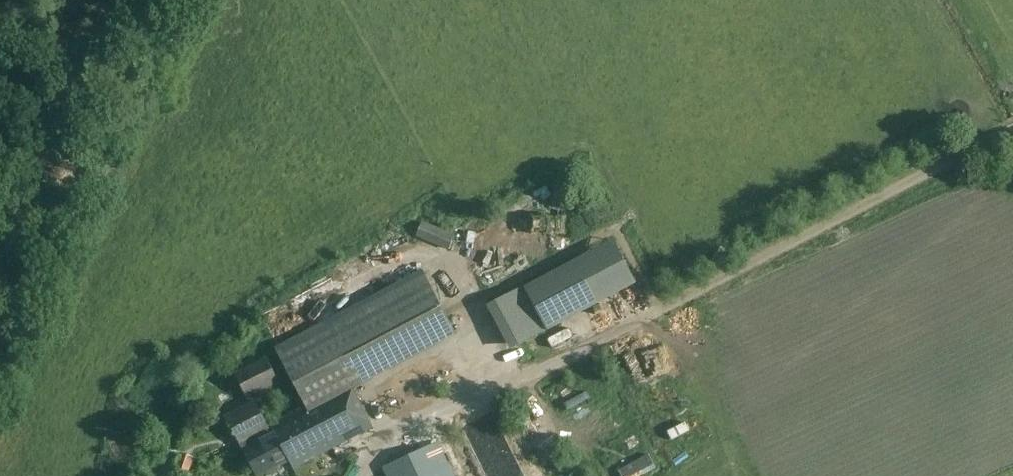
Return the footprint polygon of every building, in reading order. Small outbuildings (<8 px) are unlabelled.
[(545,206),(565,202),(561,181),(541,185),(545,206)] [(539,228),(544,243),(555,240),(550,224),(539,228)] [(498,250),(506,266),(516,261),(521,273),(551,259),(537,231),(498,250)] [(635,284),(613,241),(495,302),(519,346),(635,284)] [(353,391),(345,376),(450,321),(423,270),(276,347),(308,407),(270,428),(256,402),(262,399),(261,397),(281,386),(266,358),(234,374),(244,393),(234,399),(240,410),(225,418),(256,475),(261,475),(289,461),(294,470),(373,428),(353,391)] [(289,313),(278,323),(292,337),(302,327),(289,313)] [(577,334),(558,336),(560,351),(579,349),(577,334)] [(388,475),(450,475),(435,444),(384,468),(388,475)]
